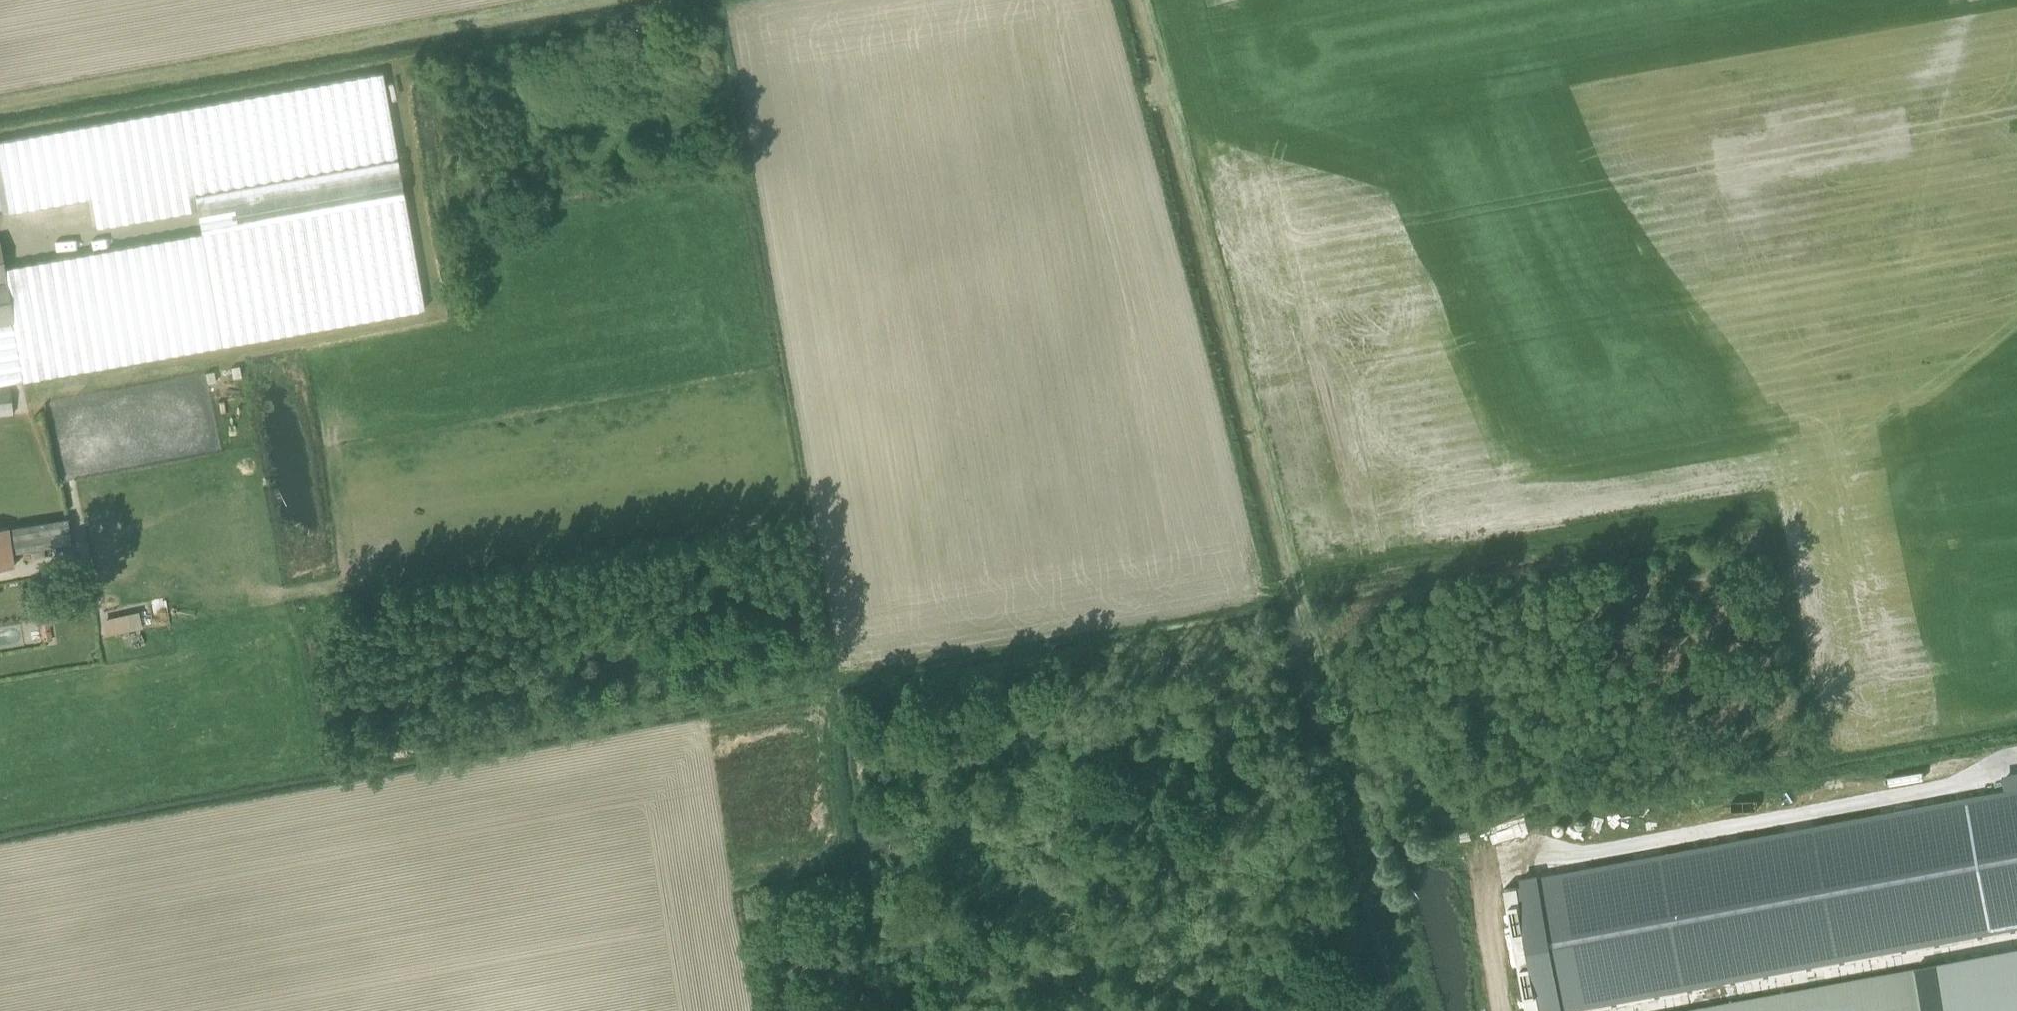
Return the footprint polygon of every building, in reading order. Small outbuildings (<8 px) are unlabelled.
[(195,212),(199,235),(37,264),(2,269),(0,257),(0,385),(22,381),(57,377),(423,311),(382,76),(178,111),(0,143),(0,211),(1,216),(90,201),(95,229),(195,212)] [(0,388),(0,415),(12,413),(9,387),(0,388)] [(15,552),(70,542),(66,517),(11,527),(15,552)] [(13,567),(7,527),(0,528),(0,569),(13,567)] [(126,614),(102,619),(105,634),(121,631),(136,628),(142,627),(138,611),(126,614)] [(49,623),(40,624),(41,639),(51,638),(49,623)] [(1507,880),(1530,1010),(1552,1010),(2016,928),(2016,790),(1507,880)] [(1687,1010),(2016,1010),(2016,951),(1687,1010)]
